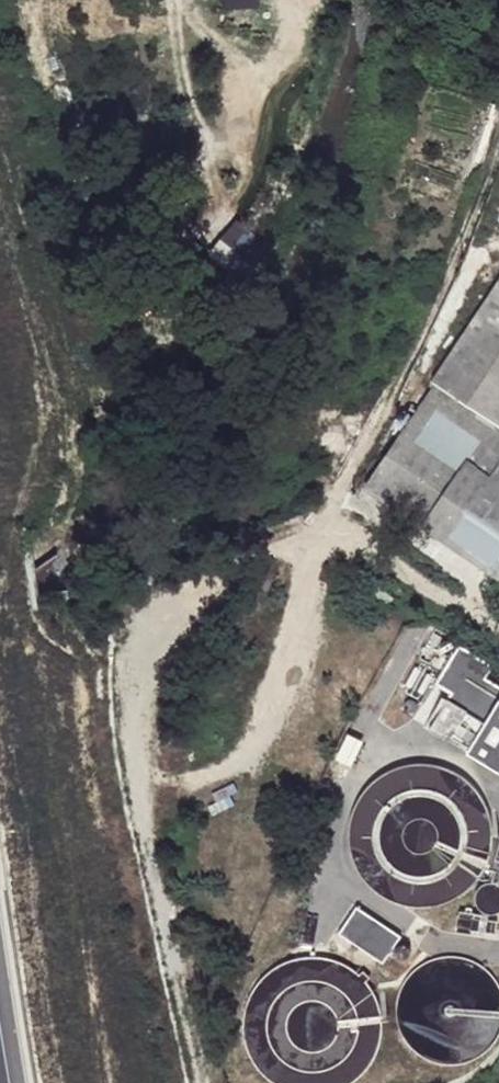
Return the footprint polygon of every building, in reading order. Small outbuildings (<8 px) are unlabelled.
[(492,279),(498,270),(498,263),(491,257),(482,272),(492,279)] [(357,498),(366,504),(372,498),(498,580),(498,270),(492,279),(357,498)] [(400,573),(384,560),(378,569),(393,582),(400,573)] [(430,719),(466,745),(498,697),(498,685),(486,676),(492,666),(459,644),(437,678),(450,689),(430,719)] [(496,814),(495,820),(495,825),(493,834),(491,839),(489,844),(487,847),(496,854),(498,855),(498,815),(496,814)] [(405,934),(356,902),(336,932),(385,964),(405,934)]
